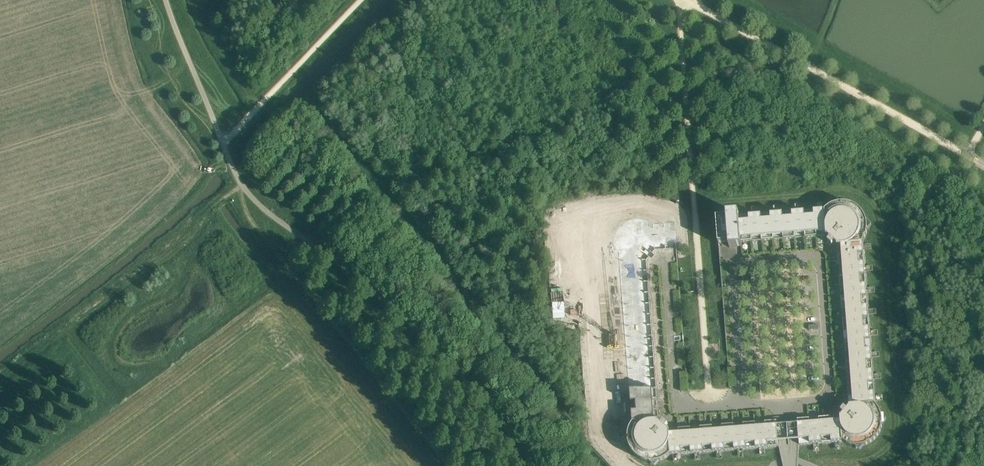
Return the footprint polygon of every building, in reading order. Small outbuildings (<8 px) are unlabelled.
[(779,448),(799,447),(811,446),(822,445),(833,444),(845,443),(847,444),(849,445),(851,446),(853,446),(855,446),(858,447),(860,447),(862,446),(864,446),(866,445),(868,444),(870,443),(872,442),(873,441),(875,440),(877,438),(878,436),(879,434),(880,433),(881,431),(882,429),(882,426),(882,424),(882,422),(882,420),(882,418),(882,416),(881,414),(880,412),(879,410),(878,408),(877,406),(864,240),(865,238),(866,236),(867,234),(867,232),(867,230),(867,228),(867,225),(867,223),(867,221),(866,219),(865,217),(864,215),(863,213),(862,212),(860,210),(859,209),(857,207),(855,206),(853,205),(851,204),(849,204),(847,203),(845,203),(843,203),(841,203),(839,203),(837,203),(835,204),(833,205),(831,206),(829,207),(827,208),(739,215),(739,213),(727,214),(727,216),(716,217),(719,257),(744,255),(745,274),(746,275),(746,276),(747,276),(748,276),(749,276),(750,276),(750,275),(751,275),(751,274),(748,242),(827,236),(827,241),(831,245),(837,244),(843,322),(814,324),(813,325),(813,326),(813,327),(813,328),(813,329),(814,329),(815,329),(843,327),(849,406),(844,406),(840,410),(841,416),(762,422),(759,389),(759,388),(758,388),(758,387),(757,387),(756,387),(755,387),(754,387),(754,388),(753,389),(756,422),(668,429),(668,424),(664,420),(659,421),(652,341),(676,340),(677,339),(678,339),(678,338),(678,337),(678,336),(678,335),(677,334),(676,334),(652,335),(646,259),(651,259),(655,255),(654,249),(676,248),(673,220),(650,222),(648,221),(646,220),(644,219),(642,219),(640,219),(637,219),(635,219),(633,219),(631,219),(629,220),(627,221),(625,222),(623,223),(622,224),(620,226),(619,227),(617,229),(616,231),(615,233),(614,235),(614,237),(613,239),(613,241),(613,243),(613,245),(613,247),(614,249),(614,251),(615,253),(616,255),(617,257),(618,259),(631,425),(630,427),(629,429),(629,431),(628,433),(628,435),(628,438),(628,440),(628,442),(629,444),(629,446),(630,448),(631,450),(632,452),(633,453),(635,455),(636,457),(638,458),(640,459),(642,460),(644,461),(646,462),(648,462),(650,462),(652,462),(654,462),(657,462),(659,462),(661,461),(663,460),(665,459),(666,458),(668,457),(746,451),(757,450),(767,449),(779,448)]
